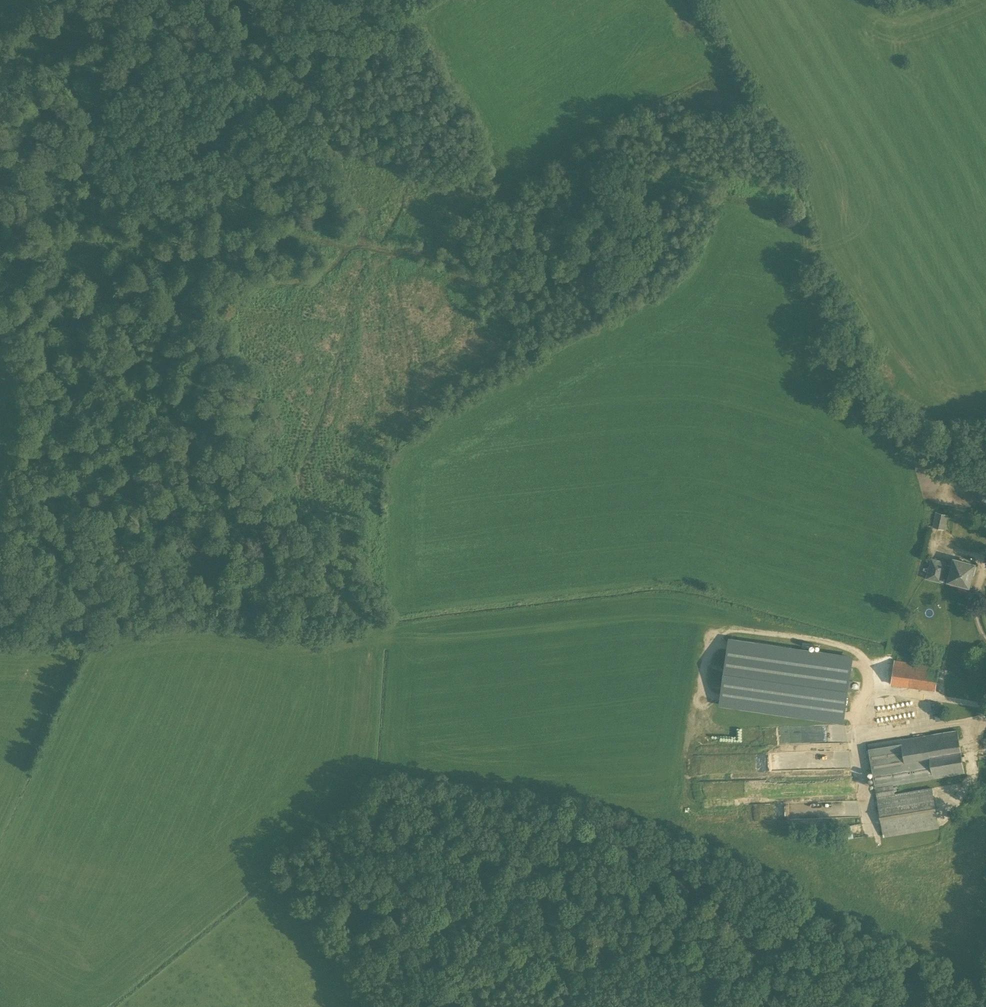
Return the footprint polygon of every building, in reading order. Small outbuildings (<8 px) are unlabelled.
[(936,511),(932,526),(945,529),(948,514),(936,511)] [(932,560),(927,578),(940,581),(944,563),(932,560)] [(949,580),(967,585),(973,565),(955,560),(949,580)] [(842,722),(852,659),(730,640),(720,702),(842,722)] [(895,660),(891,684),(935,691),(939,667),(895,660)] [(901,740),(901,739),(868,744),(883,837),(938,828),(932,788),(895,794),(893,785),(964,773),(957,730),(901,740)] [(836,800),(837,817),(861,816),(860,799),(836,800)]
